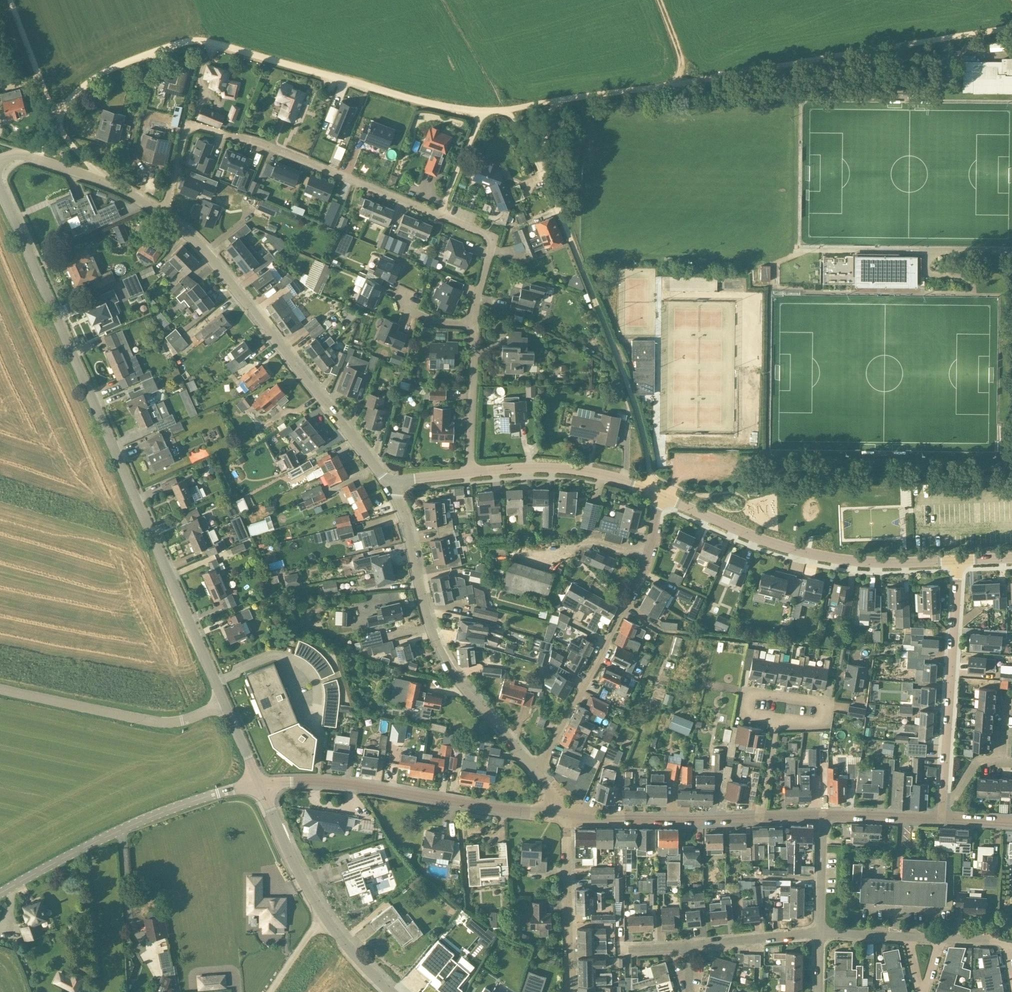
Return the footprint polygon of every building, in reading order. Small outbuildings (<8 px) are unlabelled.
[(1000,59),(1000,62),(982,62),(982,52),(965,52),(965,62),(961,62),(961,94),(974,94),(974,92),(1011,92),(1011,59),(1000,59)] [(208,66),(205,78),(212,79),(210,87),(224,91),(223,95),(235,98),(239,82),(227,79),(229,71),(208,66)] [(160,75),(153,99),(163,102),(168,85),(174,86),(172,92),(183,96),(190,70),(180,67),(176,79),(160,75)] [(282,84),(276,100),(284,103),(279,116),(293,121),(304,93),(282,84)] [(4,108),(0,109),(0,112),(2,119),(7,118),(7,119),(26,114),(20,89),(1,94),(4,108)] [(341,103),(329,132),(344,138),(356,109),(341,103)] [(241,108),(232,104),(226,120),(235,123),(241,108)] [(176,105),(174,115),(180,117),(182,107),(176,105)] [(196,119),(220,129),(225,114),(201,106),(196,119)] [(125,115),(104,110),(97,137),(118,142),(125,115)] [(359,138),(365,140),(364,141),(387,150),(395,129),(372,121),(371,125),(365,123),(359,138)] [(171,142),(163,140),(165,132),(151,128),(149,136),(144,135),(138,158),(165,164),(171,142)] [(430,129),(424,145),(433,148),(424,171),(436,175),(443,157),(441,156),(443,152),(445,153),(451,137),(438,132),(438,130),(434,128),(432,130),(430,129)] [(205,140),(204,141),(199,139),(192,158),(201,161),(198,168),(210,173),(216,160),(209,157),(213,145),(209,143),(209,142),(207,140),(205,140)] [(227,150),(220,166),(243,175),(239,187),(247,190),(255,171),(247,168),(251,159),(227,150)] [(487,160),(486,164),(480,162),(474,180),(493,187),(499,202),(503,211),(500,212),(496,215),(489,214),(488,218),(493,220),(493,221),(506,224),(510,210),(506,209),(515,205),(504,179),(501,177),(504,171),(497,168),(499,164),(487,160)] [(294,186),(300,171),(277,162),(271,177),(294,186)] [(183,177),(179,187),(182,189),(181,191),(195,197),(198,190),(212,195),(217,181),(201,175),(199,180),(187,176),(186,178),(183,177)] [(327,200),(334,184),(311,175),(304,191),(327,200)] [(252,179),(246,192),(255,196),(261,183),(252,179)] [(49,205),(74,193),(72,188),(46,200),(49,205)] [(73,195),(54,204),(61,221),(78,214),(86,231),(97,226),(110,221),(104,209),(96,212),(89,196),(76,202),(73,195)] [(257,206),(276,214),(279,207),(260,198),(257,206)] [(359,213),(370,217),(376,202),(365,198),(359,213)] [(194,205),(191,213),(192,216),(197,218),(196,220),(214,227),(222,206),(204,199),(201,206),(197,204),(194,205)] [(394,210),(376,202),(370,217),(388,224),(394,210)] [(291,211),(304,214),(305,207),(293,204),(291,211)] [(324,224),(334,228),(340,215),(329,211),(324,224)] [(523,212),(516,214),(520,224),(525,222),(526,220),(523,212)] [(427,240),(433,225),(404,214),(398,228),(427,240)] [(129,239),(125,230),(134,227),(130,216),(123,219),(122,217),(113,220),(121,242),(129,239)] [(342,216),(337,227),(343,230),(348,219),(342,216)] [(536,229),(538,236),(558,228),(554,216),(536,224),(538,228),(536,229)] [(237,231),(242,237),(244,236),(251,230),(246,223),(237,231)] [(531,239),(528,231),(526,227),(518,230),(518,231),(511,234),(516,245),(531,239)] [(538,236),(531,239),(516,245),(518,251),(525,249),(526,253),(525,254),(527,260),(538,256),(534,245),(543,242),(545,248),(563,241),(558,228),(538,236)] [(343,232),(337,247),(339,248),(338,252),(344,255),(346,251),(348,252),(354,236),(343,232)] [(382,232),(376,245),(383,248),(388,235),(382,232)] [(385,247),(402,254),(407,243),(389,236),(385,247)] [(147,237),(137,253),(146,266),(152,263),(157,258),(166,243),(158,239),(156,242),(147,237)] [(232,243),(226,248),(236,260),(253,247),(249,242),(245,245),(239,238),(232,243)] [(466,268),(472,253),(459,248),(462,243),(451,238),(447,248),(453,250),(448,261),(466,268)] [(183,245),(169,259),(160,268),(171,278),(179,270),(185,276),(200,262),(183,245)] [(253,247),(236,260),(246,272),(254,265),(259,271),(275,259),(272,254),(269,251),(261,258),(253,247)] [(91,258),(87,250),(65,259),(77,286),(91,280),(95,289),(116,280),(112,270),(101,275),(93,257),(91,258)] [(423,264),(429,266),(433,256),(427,253),(423,264)] [(360,271),(358,275),(367,279),(381,285),(384,278),(393,283),(397,274),(398,275),(400,275),(402,269),(402,268),(400,267),(400,266),(394,263),(395,260),(383,255),(382,258),(381,258),(375,270),(369,268),(367,274),(360,271)] [(823,256),(823,284),(915,285),(916,276),(918,276),(918,267),(916,267),(916,257),(823,256)] [(314,259),(304,286),(320,291),(329,264),(314,259)] [(772,265),(761,265),(761,280),(771,280),(772,265)] [(139,271),(142,279),(156,273),(152,266),(139,271)] [(253,282),(262,294),(275,284),(280,290),(286,285),(295,278),(289,274),(283,278),(278,282),(270,271),(253,282)] [(296,278),(295,278),(286,285),(294,296),(304,289),(296,278)] [(459,298),(460,298),(463,291),(462,290),(464,284),(451,278),(448,285),(443,282),(440,289),(437,288),(434,296),(442,300),(439,306),(454,312),(457,305),(456,305),(459,298)] [(383,286),(381,285),(367,279),(357,300),(373,307),(383,286)] [(171,289),(177,296),(186,289),(179,281),(171,289)] [(198,283),(188,291),(186,289),(177,296),(176,296),(181,303),(184,300),(189,306),(206,293),(198,283)] [(553,289),(546,287),(531,284),(529,290),(522,288),(520,297),(513,295),(510,309),(524,312),(525,312),(532,314),(536,299),(542,301),(544,294),(551,296),(553,289)] [(142,287),(129,293),(131,298),(144,292),(142,287)] [(117,300),(112,290),(90,300),(94,310),(88,312),(92,323),(94,322),(98,332),(118,323),(114,312),(110,314),(105,305),(117,300)] [(209,292),(207,294),(206,293),(189,306),(186,309),(190,314),(200,307),(204,312),(215,303),(218,300),(213,294),(211,295),(209,292)] [(151,309),(154,313),(162,307),(160,304),(164,298),(163,296),(160,294),(156,296),(154,300),(153,299),(149,303),(153,307),(151,309)] [(266,307),(277,322),(292,310),(282,296),(266,307)] [(354,308),(362,312),(365,307),(356,303),(354,308)] [(303,324),(292,310),(277,322),(287,335),(303,324)] [(201,330),(205,335),(202,337),(209,345),(219,336),(218,335),(231,325),(222,313),(201,330)] [(304,325),(310,333),(321,324),(315,317),(304,325)] [(168,323),(163,318),(158,322),(162,327),(168,323)] [(328,319),(321,325),(325,330),(332,324),(328,319)] [(386,319),(378,337),(391,343),(391,342),(402,347),(407,336),(396,331),(399,325),(386,319)] [(321,324),(310,333),(314,338),(325,330),(321,325),(321,324)] [(165,341),(167,344),(180,334),(176,328),(165,337),(167,339),(165,341)] [(104,337),(110,349),(105,351),(112,366),(129,358),(128,357),(134,355),(123,330),(116,333),(116,332),(104,337)] [(508,330),(508,337),(507,345),(503,345),(502,361),(507,362),(506,373),(523,374),(523,362),(533,362),(534,352),(527,352),(528,337),(521,337),(521,331),(508,330)] [(189,344),(180,334),(167,344),(173,355),(178,352),(178,353),(189,344)] [(316,339),(305,347),(313,358),(324,349),(325,350),(335,341),(331,337),(321,345),(316,339)] [(248,363),(244,359),(253,352),(244,340),(231,351),(236,357),(226,364),(232,372),(248,363)] [(636,371),(633,371),(633,386),(636,394),(654,394),(655,340),(632,340),(632,361),(636,361),(636,371)] [(324,349),(313,358),(323,370),(326,373),(328,373),(330,372),(337,375),(340,366),(341,367),(344,360),(349,346),(349,345),(346,344),(343,352),(339,351),(335,361),(334,360),(335,359),(332,355),(335,352),(332,348),(337,344),(335,341),(325,350),(324,349)] [(430,343),(430,359),(430,367),(454,368),(454,351),(448,351),(448,344),(430,343)] [(348,362),(346,367),(338,390),(357,397),(366,374),(365,374),(367,368),(373,371),(379,357),(372,355),(369,361),(352,355),(355,349),(349,346),(344,360),(348,362)] [(402,365),(404,360),(392,355),(390,360),(402,365)] [(137,378),(129,358),(112,366),(118,379),(127,375),(129,381),(137,378)] [(252,391),(271,376),(262,365),(258,369),(255,366),(241,377),(252,391)] [(139,375),(142,381),(153,376),(150,370),(139,375)] [(132,399),(127,401),(133,413),(135,412),(148,406),(143,394),(144,394),(145,395),(147,394),(147,395),(159,390),(153,376),(142,381),(144,387),(135,391),(134,389),(128,391),(132,399)] [(397,392),(404,394),(405,389),(413,391),(413,395),(424,400),(428,385),(400,378),(397,392)] [(195,379),(188,381),(190,389),(197,387),(195,379)] [(289,400),(285,395),(286,394),(277,383),(273,386),(272,385),(256,398),(252,402),(247,396),(237,405),(243,411),(252,404),(258,410),(263,406),(267,411),(277,403),(276,402),(277,402),(281,406),(289,400)] [(526,385),(526,396),(536,396),(536,385),(526,385)] [(191,416),(198,413),(187,388),(180,392),(191,416)] [(430,388),(429,399),(446,400),(446,389),(430,388)] [(375,432),(376,428),(380,430),(386,411),(381,409),(384,398),(370,394),(367,406),(369,406),(366,417),(369,418),(366,425),(368,426),(367,429),(375,432)] [(504,397),(504,402),(505,417),(501,417),(502,431),(520,430),(519,421),(526,421),(525,401),(519,401),(519,396),(504,397)] [(148,406),(135,412),(142,428),(146,426),(147,429),(156,426),(158,431),(169,426),(177,423),(172,413),(162,418),(155,403),(148,406)] [(434,422),(432,422),(432,440),(453,441),(454,422),(450,422),(450,408),(435,408),(434,422)] [(573,434),(576,435),(597,439),(597,441),(614,445),(620,417),(603,414),(601,421),(577,416),(573,434)] [(402,430),(415,433),(418,418),(405,415),(402,430)] [(295,430),(303,439),(315,429),(307,419),(295,430)] [(177,423),(169,426),(172,432),(183,427),(180,421),(177,422),(177,423)] [(279,431),(283,437),(293,431),(290,425),(279,431)] [(295,454),(307,444),(312,451),(325,440),(315,429),(303,439),(299,443),(292,448),(280,454),(282,458),(277,461),(281,471),(283,469),(283,470),(287,468),(288,470),(300,463),(295,454)] [(404,456),(408,444),(412,445),(414,441),(409,440),(410,434),(396,431),(396,432),(393,431),(387,451),(404,456)] [(148,439),(154,453),(148,455),(155,470),(164,466),(165,467),(166,466),(166,465),(175,461),(168,446),(167,447),(161,433),(148,439)] [(321,467),(314,471),(317,477),(324,473),(343,464),(338,454),(331,457),(330,454),(317,460),(321,467)] [(310,459),(288,472),(292,478),(313,466),(310,459)] [(348,475),(343,464),(324,473),(329,485),(348,475)] [(197,485),(189,488),(188,486),(196,482),(192,475),(178,481),(176,477),(161,484),(165,493),(174,489),(183,507),(192,503),(192,502),(196,500),(202,497),(197,485)] [(350,504),(356,501),(368,495),(363,485),(357,488),(353,481),(342,487),(350,504)] [(301,493),(304,500),(324,492),(320,484),(301,493)] [(507,490),(507,503),(506,503),(507,515),(518,514),(518,523),(529,523),(528,514),(527,503),(522,503),(522,489),(507,490)] [(555,490),(548,490),(548,489),(533,489),(533,504),(544,505),(543,526),(552,527),(553,515),(554,515),(555,490)] [(560,490),(558,511),(564,511),(563,516),(575,517),(577,491),(560,490)] [(230,491),(222,495),(226,503),(234,500),(230,491)] [(478,493),(480,505),(477,505),(478,515),(489,514),(490,522),(502,521),(500,499),(494,500),(493,491),(478,493)] [(327,500),(324,492),(304,500),(297,504),(301,511),(327,500)] [(370,515),(367,508),(373,505),(368,495),(356,501),(359,508),(353,510),(359,521),(370,515)] [(473,510),(472,496),(465,497),(466,510),(473,510)] [(244,497),(236,500),(241,512),(249,509),(244,497)] [(446,512),(445,505),(451,505),(450,498),(438,499),(438,501),(424,502),(425,514),(446,512)] [(599,504),(586,501),(581,525),(593,528),(599,504)] [(599,513),(595,529),(605,532),(623,536),(628,538),(630,529),(636,530),(641,509),(626,506),(624,512),(616,510),(615,517),(599,513)] [(187,537),(189,536),(201,531),(203,530),(209,527),(204,515),(197,518),(197,516),(200,515),(197,508),(184,513),(188,522),(182,525),(187,537)] [(446,512),(425,514),(426,525),(436,524),(437,532),(439,531),(454,529),(452,517),(446,518),(446,512)] [(335,517),(338,528),(351,524),(349,514),(335,517)] [(240,515),(231,519),(233,524),(242,520),(240,515)] [(251,535),(275,528),(271,517),(247,524),(251,535)] [(351,524),(338,528),(325,530),(327,542),(334,540),(334,541),(354,536),(351,524)] [(357,533),(360,540),(362,540),(364,548),(385,541),(381,526),(357,533)] [(441,539),(430,541),(432,552),(453,548),(451,541),(457,540),(455,532),(458,531),(458,528),(454,529),(439,531),(441,539)] [(201,531),(189,536),(196,552),(206,547),(210,555),(227,548),(223,539),(214,543),(207,529),(201,532),(201,531)] [(674,543),(685,548),(678,564),(688,568),(696,550),(689,547),(694,536),(680,530),(674,543)] [(605,532),(603,540),(621,544),(623,536),(605,532)] [(243,542),(231,547),(233,554),(246,549),(253,546),(250,539),(243,542)] [(705,541),(700,553),(699,557),(708,562),(704,571),(715,576),(720,565),(714,562),(720,548),(705,541)] [(264,548),(265,557),(274,557),(273,547),(264,548)] [(454,554),(453,548),(432,552),(435,564),(437,563),(438,570),(462,565),(460,553),(454,554)] [(581,559),(610,573),(616,560),(593,549),(591,553),(585,550),(581,559)] [(725,567),(734,570),(730,581),(741,586),(746,574),(740,571),(746,559),(731,553),(725,567)] [(366,573),(374,572),(392,567),(389,554),(380,556),(379,555),(353,561),(355,570),(363,568),(366,569),(366,573)] [(340,557),(342,567),(353,565),(351,555),(340,557)] [(208,562),(211,569),(203,573),(209,587),(223,581),(220,573),(222,572),(217,559),(208,562)] [(523,599),(524,596),(554,605),(562,576),(555,574),(555,573),(510,560),(501,589),(502,589),(501,592),(523,599)] [(476,566),(475,570),(483,572),(485,564),(481,563),(476,566)] [(374,572),(376,577),(363,579),(365,588),(378,585),(378,587),(387,585),(386,583),(396,581),(392,567),(374,572)] [(680,585),(683,576),(671,571),(667,579),(680,585)] [(298,572),(284,575),(287,588),(300,585),(298,572)] [(783,572),(782,577),(762,573),(758,591),(783,597),(783,594),(792,596),(797,575),(783,572)] [(431,578),(433,591),(466,585),(464,578),(457,579),(456,576),(449,577),(448,574),(431,578)] [(824,601),(819,599),(823,581),(808,577),(806,584),(800,583),(796,598),(817,603),(816,608),(822,610),(824,601)] [(337,580),(323,583),(324,593),(338,591),(337,580)] [(974,599),(975,605),(981,605),(981,598),(987,598),(987,580),(982,580),(980,582),(980,583),(973,583),(974,599)] [(991,580),(987,580),(987,598),(993,598),(994,608),(1008,607),(1007,596),(1001,597),(1000,582),(993,583),(993,581),(991,580)] [(229,587),(226,588),(223,581),(209,587),(215,601),(224,597),(226,601),(222,603),(225,609),(237,604),(229,587)] [(564,605),(575,611),(587,590),(572,582),(561,602),(565,604),(564,605)] [(653,583),(646,595),(663,605),(670,593),(653,583)] [(834,583),(831,598),(830,598),(828,605),(835,606),(834,613),(850,616),(853,600),(846,598),(849,586),(834,583)] [(472,584),(466,585),(433,591),(436,604),(454,600),(465,598),(464,595),(468,594),(469,604),(475,603),(472,584)] [(918,611),(931,611),(931,619),(940,618),(938,585),(922,586),(922,593),(917,593),(918,611)] [(484,591),(474,586),(477,604),(487,607),(484,591)] [(860,586),(859,608),(869,608),(869,619),(881,620),(881,608),(873,608),(874,587),(860,586)] [(903,587),(887,587),(888,607),(895,607),(896,627),(910,626),(909,604),(903,604),(903,587)] [(693,595),(678,588),(675,595),(690,601),(693,595)] [(592,609),(595,611),(602,598),(587,590),(575,611),(572,617),(580,622),(585,612),(589,614),(592,609)] [(656,617),(663,605),(646,595),(639,607),(656,617)] [(704,598),(697,595),(692,605),(698,609),(704,598)] [(597,625),(602,615),(611,619),(618,607),(602,598),(595,611),(587,627),(595,632),(598,626),(597,625)] [(799,618),(802,602),(796,600),(792,616),(799,618)] [(382,609),(377,610),(378,614),(368,617),(370,626),(395,620),(394,618),(402,616),(399,602),(381,606),(382,609)] [(472,615),(497,621),(499,612),(474,606),(472,615)] [(230,616),(233,624),(225,628),(231,642),(247,635),(241,623),(253,618),(249,608),(230,616)] [(351,625),(351,611),(342,611),(342,625),(351,625)] [(560,611),(558,619),(559,620),(567,624),(571,617),(560,611)] [(484,646),(485,643),(496,646),(499,637),(502,638),(504,631),(489,626),(482,625),(483,623),(472,621),(473,617),(461,615),(460,620),(457,637),(473,640),(472,645),(484,646)] [(718,615),(715,624),(727,629),(731,620),(718,615)] [(646,630),(638,627),(639,625),(625,619),(620,631),(634,637),(635,634),(642,638),(646,630)] [(557,624),(557,626),(564,629),(567,624),(559,620),(557,624)] [(677,629),(677,622),(661,621),(661,628),(677,629)] [(547,629),(545,636),(551,639),(554,632),(557,624),(549,622),(547,629)] [(971,649),(984,650),(990,650),(990,649),(997,650),(997,647),(1003,647),(1003,638),(1006,638),(1007,638),(1008,630),(996,629),(995,635),(991,635),(984,634),(972,634),(971,649)] [(369,640),(360,642),(361,648),(366,647),(383,643),(380,630),(368,633),(369,640)] [(633,639),(634,637),(620,631),(615,642),(629,648),(630,646),(637,649),(640,642),(633,639)] [(841,632),(837,636),(842,641),(846,637),(841,632)] [(924,634),(911,634),(904,633),(902,643),(911,644),(911,645),(922,645),(922,652),(937,653),(938,639),(923,638),(924,634)] [(671,654),(678,655),(683,638),(676,636),(671,654)] [(531,648),(540,650),(551,654),(552,649),(553,643),(535,637),(531,648)] [(579,645),(574,643),(571,641),(568,647),(572,649),(588,657),(595,643),(583,637),(579,645)] [(318,672),(321,678),(335,673),(332,667),(329,662),(326,658),(324,656),(321,652),(317,649),(312,646),(305,642),(299,640),(295,654),(304,658),(309,662),(313,665),(318,672)] [(383,643),(366,647),(368,654),(385,650),(385,653),(391,652),(392,657),(398,655),(400,661),(413,658),(415,658),(417,655),(416,651),(413,649),(411,649),(409,643),(396,646),(396,647),(394,647),(392,640),(383,643)] [(610,660),(627,668),(624,675),(631,678),(637,681),(639,682),(641,677),(631,672),(637,659),(647,664),(649,660),(639,655),(634,653),(617,645),(610,660)] [(477,664),(476,659),(484,658),(483,650),(475,651),(475,646),(459,648),(460,665),(477,664)] [(564,656),(552,649),(551,654),(549,661),(559,666),(564,656)] [(581,672),(588,657),(572,649),(568,657),(572,658),(568,666),(581,672)] [(757,681),(761,682),(766,660),(758,659),(759,650),(754,649),(749,677),(757,679),(757,681)] [(536,663),(544,665),(548,666),(549,661),(551,654),(540,650),(536,663)] [(639,655),(649,660),(651,655),(649,654),(642,650),(640,653),(639,655)] [(907,657),(908,657),(919,658),(920,651),(908,650),(907,657)] [(767,681),(774,682),(780,652),(779,652),(779,654),(775,653),(774,662),(766,660),(761,682),(766,683),(767,681)] [(782,684),(786,685),(791,663),(783,662),(784,653),(780,652),(774,682),(775,682),(775,681),(782,682),(782,684)] [(792,684),(799,685),(805,656),(804,655),(804,657),(800,656),(799,665),(791,663),(786,685),(791,686),(792,684)] [(807,688),(812,689),(816,667),(808,665),(809,656),(805,656),(799,685),(800,685),(800,684),(807,685),(807,688)] [(923,682),(923,679),(935,680),(936,664),(924,663),(925,658),(919,658),(908,657),(907,667),(916,668),(915,681),(923,682)] [(997,658),(987,658),(970,657),(969,671),(986,672),(986,669),(996,669),(997,658)] [(824,668),(816,667),(812,689),(816,690),(817,687),(825,689),(830,660),(825,659),(824,668)] [(410,661),(407,667),(416,670),(417,664),(410,661)] [(545,685),(551,688),(550,689),(566,698),(574,683),(567,679),(571,672),(559,666),(549,661),(548,666),(545,680),(544,683),(545,683),(545,684),(545,685)] [(246,674),(252,691),(274,744),(279,748),(300,764),(311,766),(315,737),(302,726),(299,723),(288,698),(289,698),(284,687),(274,663),(254,671),(246,674)] [(845,671),(844,678),(846,679),(844,688),(862,691),(866,667),(848,664),(847,672),(845,671)] [(538,679),(545,680),(548,666),(544,665),(541,665),(538,679)] [(1001,665),(1001,679),(1011,680),(1011,665),(1001,665)] [(483,667),(482,675),(501,678),(502,669),(483,667)] [(599,681),(616,688),(615,691),(630,698),(637,681),(631,678),(628,685),(619,682),(622,675),(605,668),(599,681)] [(442,696),(421,691),(422,683),(395,677),(390,701),(422,707),(421,715),(429,717),(431,707),(439,709),(442,696)] [(522,705),(523,704),(531,706),(535,693),(526,691),(527,688),(514,684),(515,680),(511,679),(511,680),(505,678),(499,698),(522,705)] [(324,705),(321,725),(336,727),(338,711),(351,713),(352,706),(339,704),(339,702),(340,693),(339,685),(337,679),(323,683),(325,689),(325,694),(324,705)] [(544,688),(545,685),(545,684),(529,681),(528,690),(529,690),(529,691),(539,692),(539,695),(543,696),(544,688)] [(922,687),(921,688),(912,688),(913,682),(902,681),(902,689),(908,689),(907,693),(921,694),(921,703),(934,704),(935,688),(922,687)] [(980,688),(980,699),(996,700),(997,689),(980,688)] [(591,696),(585,708),(597,714),(603,717),(609,704),(591,696)] [(980,699),(979,709),(980,709),(994,710),(994,711),(994,710),(995,711),(996,700),(980,699)] [(912,716),(913,706),(900,704),(899,715),(912,716)] [(592,725),(597,714),(585,708),(577,705),(573,715),(592,725)] [(864,718),(865,708),(848,705),(847,715),(864,718)] [(978,709),(977,719),(993,720),(994,711),(994,710),(980,709),(979,709),(978,709)] [(920,710),(919,724),(932,725),(933,711),(920,710)] [(693,721),(674,714),(669,727),(688,734),(693,721)] [(573,715),(569,724),(583,731),(583,730),(588,733),(592,725),(573,715)] [(538,725),(543,726),(546,718),(540,716),(538,725)] [(993,731),(993,720),(977,719),(976,729),(991,730),(991,731),(993,731)] [(611,720),(606,731),(613,735),(618,724),(611,720)] [(430,728),(445,732),(447,726),(431,722),(430,728)] [(904,730),(918,731),(918,739),(931,740),(932,725),(919,724),(905,723),(904,730)] [(582,732),(583,731),(569,724),(564,733),(584,742),(588,735),(582,732)] [(739,743),(747,744),(750,727),(749,726),(749,727),(739,725),(738,730),(732,729),(726,762),(733,763),(736,745),(737,745),(738,744),(739,743)] [(392,727),(389,741),(402,743),(404,729),(392,727)] [(757,749),(754,761),(761,762),(766,735),(761,734),(761,729),(751,727),(750,727),(747,744),(755,745),(754,747),(756,748),(757,749)] [(990,741),(991,731),(991,730),(976,729),(975,729),(974,740),(990,741)] [(351,730),(349,743),(356,744),(358,731),(351,730)] [(609,743),(613,735),(606,731),(602,739),(609,743)] [(453,743),(453,733),(444,733),(444,742),(453,743)] [(581,750),(584,742),(564,733),(560,742),(575,749),(575,747),(581,750)] [(380,734),(378,747),(386,748),(388,735),(380,734)] [(904,742),(907,743),(917,743),(918,737),(895,735),(894,741),(897,741),(897,744),(904,744),(904,742)] [(990,751),(990,741),(974,740),(973,750),(990,751)] [(350,745),(335,743),(331,767),(345,769),(348,754),(350,745)] [(882,753),(891,754),(893,744),(883,743),(882,753)] [(908,743),(907,754),(924,755),(925,744),(908,743)] [(441,744),(440,754),(450,756),(451,756),(452,745),(448,745),(441,744)] [(608,745),(607,747),(606,751),(603,758),(613,762),(618,749),(608,745)] [(490,746),(489,753),(499,755),(501,748),(490,746)] [(577,766),(579,759),(580,759),(582,754),(564,747),(562,752),(555,770),(576,778),(580,767),(577,766)] [(602,760),(603,758),(606,751),(600,749),(594,747),(591,755),(602,760)] [(378,759),(379,750),(365,748),(361,771),(375,774),(377,759),(378,759)] [(811,749),(811,762),(820,762),(820,749),(811,749)] [(409,774),(421,776),(424,753),(416,752),(416,754),(401,752),(399,765),(410,767),(409,774)] [(724,752),(715,752),(714,768),(723,769),(724,752)] [(432,755),(424,753),(421,776),(432,778),(433,770),(442,771),(444,759),(432,757),(432,755)] [(669,754),(666,767),(672,768),(671,778),(678,779),(678,777),(682,777),(683,766),(684,765),(679,764),(681,757),(673,755),(669,754)] [(476,772),(474,784),(475,784),(479,787),(480,785),(487,786),(489,774),(496,775),(498,766),(503,767),(504,758),(489,755),(486,773),(476,772)] [(458,757),(451,756),(450,756),(448,768),(456,769),(458,757)] [(797,785),(796,785),(796,775),(795,775),(795,757),(786,757),(786,769),(785,769),(785,785),(784,785),(784,802),(798,802),(797,785)] [(913,757),(912,771),(911,771),(910,808),(926,809),(928,784),(921,784),(923,757),(913,757)] [(696,769),(704,769),(704,758),(696,758),(696,769)] [(893,782),(892,807),(909,808),(910,808),(911,771),(894,770),(895,759),(889,758),(889,773),(893,773),(893,782)] [(459,761),(458,769),(462,770),(461,782),(474,784),(476,772),(465,770),(466,761),(459,761)] [(730,777),(733,763),(726,762),(720,792),(726,794),(725,799),(735,800),(735,801),(737,801),(740,782),(732,780),(732,778),(730,777)] [(847,763),(847,778),(855,778),(855,777),(858,777),(860,763),(847,763)] [(692,766),(683,766),(682,777),(682,782),(679,784),(679,789),(678,789),(678,805),(691,805),(692,789),(692,766)] [(935,776),(935,766),(926,766),(925,775),(935,776)] [(618,787),(613,785),(616,770),(603,767),(600,782),(599,782),(595,798),(615,803),(618,787)] [(811,802),(811,785),(810,785),(810,773),(809,767),(798,767),(797,774),(797,785),(798,802),(811,802)] [(837,802),(838,800),(846,800),(846,775),(838,775),(837,768),(828,768),(828,793),(830,793),(830,801),(832,801),(832,802),(837,802)] [(877,797),(877,786),(883,786),(884,768),(874,768),(874,770),(873,777),(863,777),(862,782),(857,782),(856,791),(862,791),(862,796),(877,797)] [(623,777),(623,788),(622,804),(634,804),(634,789),(630,789),(630,777),(632,777),(632,771),(625,771),(625,777),(623,777)] [(748,783),(740,782),(737,801),(738,801),(748,803),(749,798),(755,799),(760,772),(753,771),(751,781),(749,781),(748,782),(748,783)] [(651,784),(647,784),(646,804),(666,805),(667,784),(664,784),(664,774),(651,774),(651,784)] [(696,790),(692,789),(691,805),(712,806),(713,790),(714,790),(715,776),(696,775),(696,790)] [(639,777),(639,786),(637,786),(637,789),(634,789),(634,804),(646,804),(647,784),(647,777),(639,777)] [(979,778),(978,795),(990,796),(991,778),(979,778)] [(990,796),(1001,797),(1001,778),(1001,779),(991,778),(990,796)] [(1001,795),(1011,796),(1011,778),(1001,778),(1001,797),(1001,795)] [(347,816),(306,809),(303,824),(311,826),(309,837),(322,840),(324,830),(344,833),(344,831),(345,832),(347,816)] [(853,846),(865,847),(866,824),(851,823),(850,836),(853,836),(853,839),(843,839),(843,844),(853,845),(853,846)] [(871,840),(871,837),(881,838),(882,825),(866,824),(865,847),(878,848),(878,841),(871,840)] [(782,825),(767,826),(768,842),(769,858),(774,858),(774,850),(774,842),(782,842),(782,825)] [(750,847),(750,859),(758,858),(758,842),(768,842),(767,826),(752,826),(753,841),(750,841),(750,847)] [(786,839),(786,846),(787,857),(787,858),(787,866),(787,872),(801,873),(801,852),(805,852),(805,841),(812,841),(812,826),(791,826),(791,839),(786,839)] [(591,846),(596,846),(596,828),(575,828),(575,845),(575,858),(591,858),(591,846)] [(609,853),(609,846),(613,846),(613,828),(596,828),(596,846),(600,846),(600,853),(609,853)] [(941,841),(940,850),(955,851),(956,829),(941,828),(940,841),(941,841)] [(626,862),(627,862),(627,829),(615,829),(615,847),(623,847),(622,852),(623,852),(622,863),(623,863),(623,870),(626,870),(626,862)] [(632,847),(636,847),(636,829),(627,829),(627,862),(631,862),(632,847)] [(647,854),(647,849),(655,849),(655,829),(636,829),(636,847),(636,854),(647,854)] [(678,851),(678,845),(678,829),(658,829),(658,856),(659,856),(659,861),(667,861),(667,884),(680,885),(680,879),(680,851),(678,851)] [(956,829),(955,851),(971,852),(972,830),(956,829)] [(459,841),(454,841),(440,838),(441,833),(427,830),(426,836),(425,836),(422,854),(451,859),(451,858),(452,858),(452,868),(461,869),(460,860),(461,860),(459,841)] [(722,853),(722,847),(722,833),(706,833),(706,846),(704,846),(704,853),(722,853)] [(730,848),(741,848),(741,859),(750,859),(750,847),(745,847),(745,833),(730,833),(730,848)] [(541,843),(522,842),(521,864),(532,865),(531,871),(546,872),(546,857),(541,857),(541,843)] [(478,844),(467,845),(469,885),(482,884),(481,876),(501,875),(501,865),(508,865),(507,856),(479,858),(478,844)] [(690,848),(690,846),(683,846),(683,863),(693,863),(693,866),(700,866),(700,848),(690,848)] [(994,854),(994,846),(978,846),(977,868),(982,868),(982,875),(998,875),(999,855),(994,854)] [(367,889),(362,873),(372,870),(374,876),(389,871),(386,863),(384,863),(380,851),(346,862),(349,870),(342,873),(349,895),(367,889)] [(853,891),(862,891),(861,901),(947,904),(948,881),(946,881),(947,860),(903,858),(902,879),(862,877),(863,864),(854,863),(853,891)] [(591,878),(607,878),(615,878),(615,877),(615,867),(591,867),(591,878)] [(657,872),(657,877),(657,891),(657,893),(665,893),(666,872),(657,872)] [(285,926),(285,899),(261,899),(261,878),(248,877),(248,909),(260,909),(260,912),(263,912),(263,926),(285,926)] [(647,891),(657,891),(657,877),(646,877),(646,880),(639,880),(638,890),(647,890),(647,891)] [(984,888),(991,888),(992,878),(984,877),(984,888)] [(739,889),(752,890),(752,884),(751,880),(745,880),(738,880),(738,888),(739,888),(739,889)] [(764,884),(763,884),(763,889),(775,889),(775,881),(764,881),(764,884)] [(759,918),(757,906),(763,905),(762,897),(763,897),(763,889),(763,884),(755,884),(752,884),(752,890),(753,898),(742,899),(743,907),(744,920),(759,918)] [(803,887),(780,886),(780,895),(787,895),(787,901),(803,901),(803,900),(804,900),(804,894),(803,894),(803,887)] [(605,891),(594,891),(594,888),(576,889),(576,900),(605,900),(605,891)] [(695,906),(695,910),(686,911),(688,926),(700,925),(699,909),(698,905),(706,905),(704,892),(693,893),(695,906)] [(957,893),(956,906),(965,906),(965,914),(986,915),(986,907),(988,906),(988,903),(987,902),(987,898),(967,897),(967,894),(957,893)] [(727,922),(726,916),(732,915),(730,896),(730,894),(719,895),(720,902),(710,903),(711,911),(710,911),(711,923),(727,922)] [(614,900),(605,900),(576,900),(576,913),(595,912),(595,909),(598,909),(598,908),(606,908),(606,905),(614,905),(614,900)] [(781,916),(790,916),(803,916),(803,901),(787,901),(780,900),(780,901),(776,901),(776,907),(774,907),(774,918),(781,919),(781,916)] [(42,933),(38,922),(47,918),(40,901),(26,907),(28,913),(26,913),(28,919),(28,918),(31,924),(22,927),(26,938),(42,933)] [(548,935),(548,927),(551,927),(551,914),(546,914),(545,903),(532,903),(532,914),(530,914),(531,928),(539,928),(539,935),(548,935)] [(629,930),(641,930),(640,903),(634,903),(634,909),(635,909),(635,915),(628,915),(629,930)] [(652,915),(647,915),(647,903),(640,903),(641,930),(653,930),(652,915)] [(376,930),(385,923),(402,945),(411,938),(413,940),(423,933),(413,920),(405,927),(399,917),(401,916),(393,905),(370,922),(376,930)] [(151,918),(147,919),(151,938),(167,935),(161,907),(149,910),(151,918)] [(662,908),(662,929),(674,929),(673,919),(679,919),(679,907),(662,908)] [(490,925),(500,925),(501,911),(490,910),(490,925)] [(257,924),(256,914),(247,914),(247,924),(257,924)] [(615,914),(591,914),(592,922),(615,922),(615,914)] [(488,927),(486,930),(477,924),(473,930),(490,941),(496,932),(488,927)] [(606,928),(594,928),(577,929),(577,941),(594,940),(594,937),(606,937),(606,928)] [(606,940),(594,940),(577,941),(577,953),(594,952),(594,953),(607,953),(606,940)] [(416,962),(423,967),(426,964),(437,973),(428,984),(435,990),(437,987),(443,991),(454,991),(458,987),(457,986),(469,972),(457,962),(456,963),(436,947),(431,943),(416,962)] [(965,962),(962,961),(966,948),(950,947),(945,961),(944,963),(947,963),(945,969),(943,969),(958,974),(958,973),(971,977),(972,968),(964,965),(965,962)] [(981,948),(985,968),(974,970),(975,977),(982,976),(982,975),(998,973),(997,967),(1000,966),(1000,965),(999,965),(999,962),(1001,961),(1000,955),(998,956),(997,954),(991,955),(990,949),(981,948)] [(883,952),(886,963),(882,963),(882,962),(877,962),(877,973),(882,971),(888,970),(901,967),(899,961),(902,960),(902,959),(901,959),(899,949),(883,952)] [(836,951),(836,969),(848,970),(848,978),(863,978),(864,978),(864,965),(857,965),(857,969),(852,969),(853,952),(836,951)] [(749,966),(754,966),(755,954),(744,954),(744,953),(736,952),(736,962),(743,963),(743,970),(749,970),(749,966)] [(781,959),(781,964),(802,965),(802,953),(786,952),(786,953),(773,952),(773,958),(781,959)] [(713,969),(711,975),(731,980),(735,962),(714,956),(711,967),(710,968),(713,969)] [(595,958),(578,959),(578,972),(596,971),(596,968),(606,968),(606,957),(595,958)] [(631,966),(631,977),(631,988),(637,989),(656,983),(668,979),(666,973),(669,973),(669,971),(668,972),(665,961),(650,966),(653,976),(638,981),(638,977),(638,966),(631,966)] [(786,971),(786,978),(802,978),(802,965),(781,964),(773,964),(773,970),(781,970),(781,971),(786,971)] [(165,991),(175,991),(176,989),(175,980),(176,980),(174,966),(162,968),(164,976),(165,976),(162,985),(167,987),(165,991)] [(890,981),(887,981),(888,983),(882,985),(883,989),(885,988),(885,989),(891,988),(904,985),(903,979),(906,978),(906,977),(905,977),(903,967),(901,967),(888,970),(890,981)] [(835,969),(835,985),(863,985),(863,978),(848,978),(848,970),(836,969),(835,969)] [(957,991),(971,991),(972,989),(955,984),(958,974),(943,969),(940,979),(939,980),(942,981),(940,987),(938,986),(938,987),(953,991),(957,991)] [(53,982),(72,991),(78,991),(85,976),(73,970),(70,977),(58,971),(53,982)] [(600,975),(596,975),(596,971),(578,972),(578,985),(596,984),(606,984),(606,983),(611,983),(611,973),(600,973),(600,975)] [(971,991),(992,991),(1002,990),(1001,984),(1003,984),(1003,983),(1002,983),(1000,972),(998,973),(982,975),(982,976),(984,987),(972,989),(971,991)] [(542,978),(527,974),(521,991),(537,991),(542,978)] [(731,980),(711,975),(709,974),(707,984),(706,984),(706,985),(708,986),(707,991),(727,991),(731,980)] [(217,976),(199,977),(200,988),(218,986),(217,976)] [(779,984),(785,984),(785,991),(801,991),(802,978),(786,978),(779,978),(779,984)] [(671,991),(674,990),(674,989),(673,989),(670,979),(668,979),(656,983),(658,991),(672,991),(671,991)]
